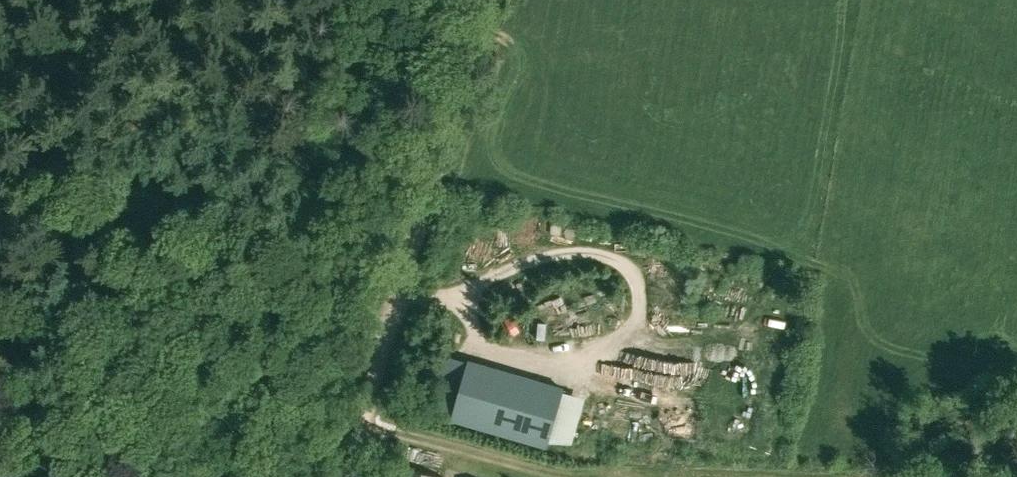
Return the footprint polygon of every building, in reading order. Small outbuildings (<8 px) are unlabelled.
[(470,361),(455,414),(454,417),(548,444),(564,388),(470,361)] [(401,476),(446,476),(418,468),(405,464),(401,476)]
